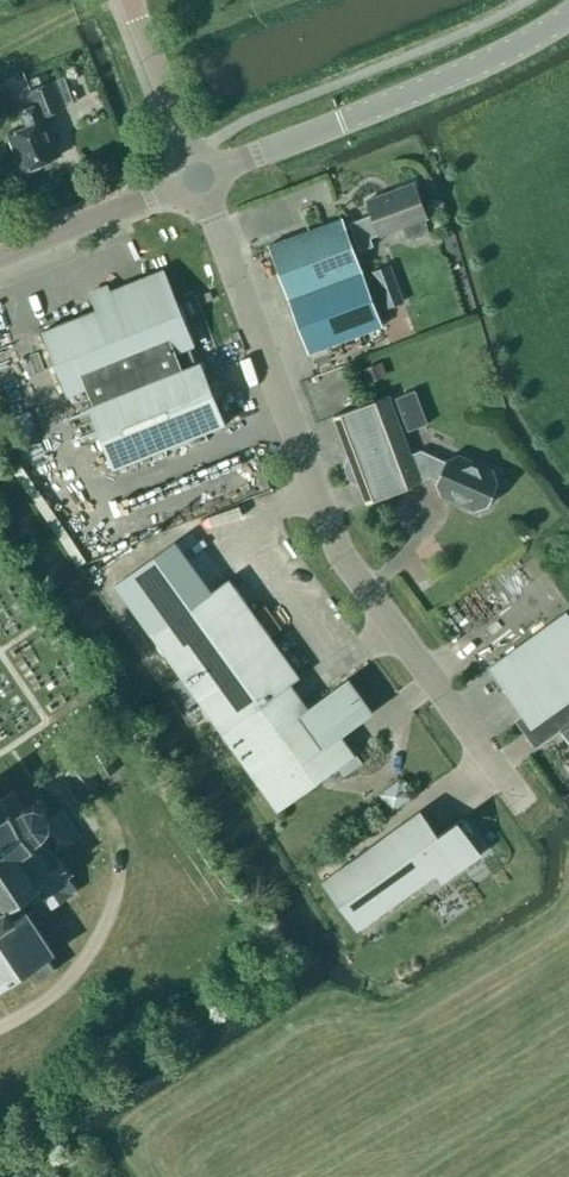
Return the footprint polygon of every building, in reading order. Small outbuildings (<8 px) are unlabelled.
[(61,106),(51,81),(28,90),(33,105),(18,111),(25,127),(7,134),(13,151),(16,149),(24,170),(58,157),(48,130),(50,129),(44,112),(61,106)] [(379,235),(380,236),(403,227),(406,235),(414,239),(423,236),(427,228),(424,220),(427,218),(414,183),(366,200),(372,215),(348,223),(359,252),(373,246),(370,238),(379,235)] [(308,354),(381,327),(362,273),(341,219),(268,245),(289,300),(308,354)] [(389,264),(371,271),(384,308),(403,302),(389,264)] [(89,293),(91,299),(96,310),(42,332),(67,396),(86,388),(92,404),(86,406),(112,470),(225,425),(199,361),(195,363),(189,347),(193,345),(163,270),(111,291),(108,285),(89,293)] [(357,481),(366,503),(421,483),(420,481),(430,477),(436,480),(435,483),(439,492),(478,510),(488,506),(498,483),(494,473),(455,456),(445,459),(445,461),(421,450),(410,454),(388,395),(333,416),(349,460),(347,460),(346,465),(346,470),(348,475),(351,479),(356,482),(357,481)] [(174,542),(114,586),(150,635),(277,811),(355,754),(341,734),(367,715),(344,682),(307,709),(290,683),(299,676),(229,578),(210,592),(174,542)] [(566,611),(487,668),(530,727),(543,718),(555,734),(561,730),(568,741),(568,615),(566,611)] [(41,913),(76,890),(67,877),(70,875),(55,853),(81,836),(63,808),(51,816),(45,806),(33,802),(23,805),(13,790),(0,799),(0,987),(26,969),(36,983),(56,969),(47,955),(52,952),(21,907),(32,900),(41,913)] [(438,835),(420,810),(322,881),(356,929),(435,872),(441,881),(480,853),(468,836),(472,833),(462,818),(438,835)]
